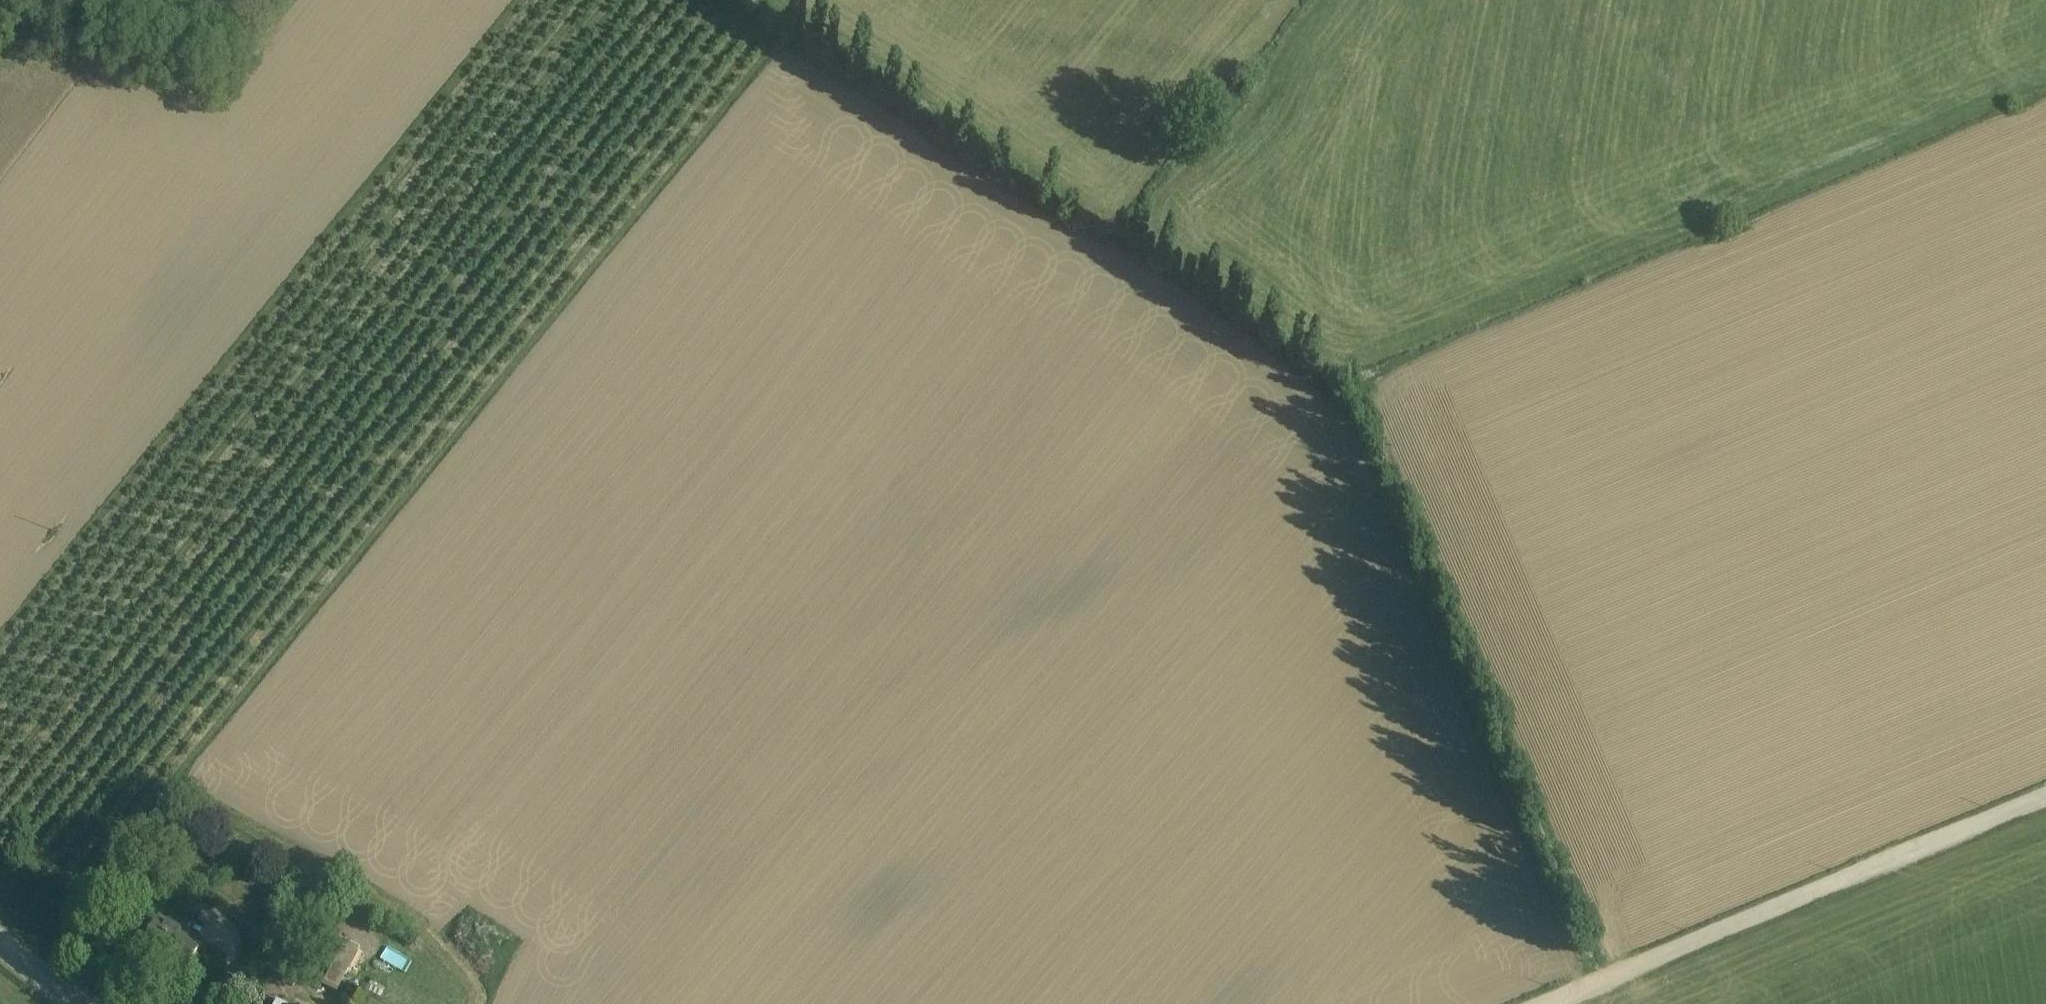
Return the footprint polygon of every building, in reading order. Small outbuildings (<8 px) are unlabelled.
[(201,956),(159,931),(141,959),(184,985),(201,956)] [(342,943),(334,963),(359,973),(367,953),(342,943)]
